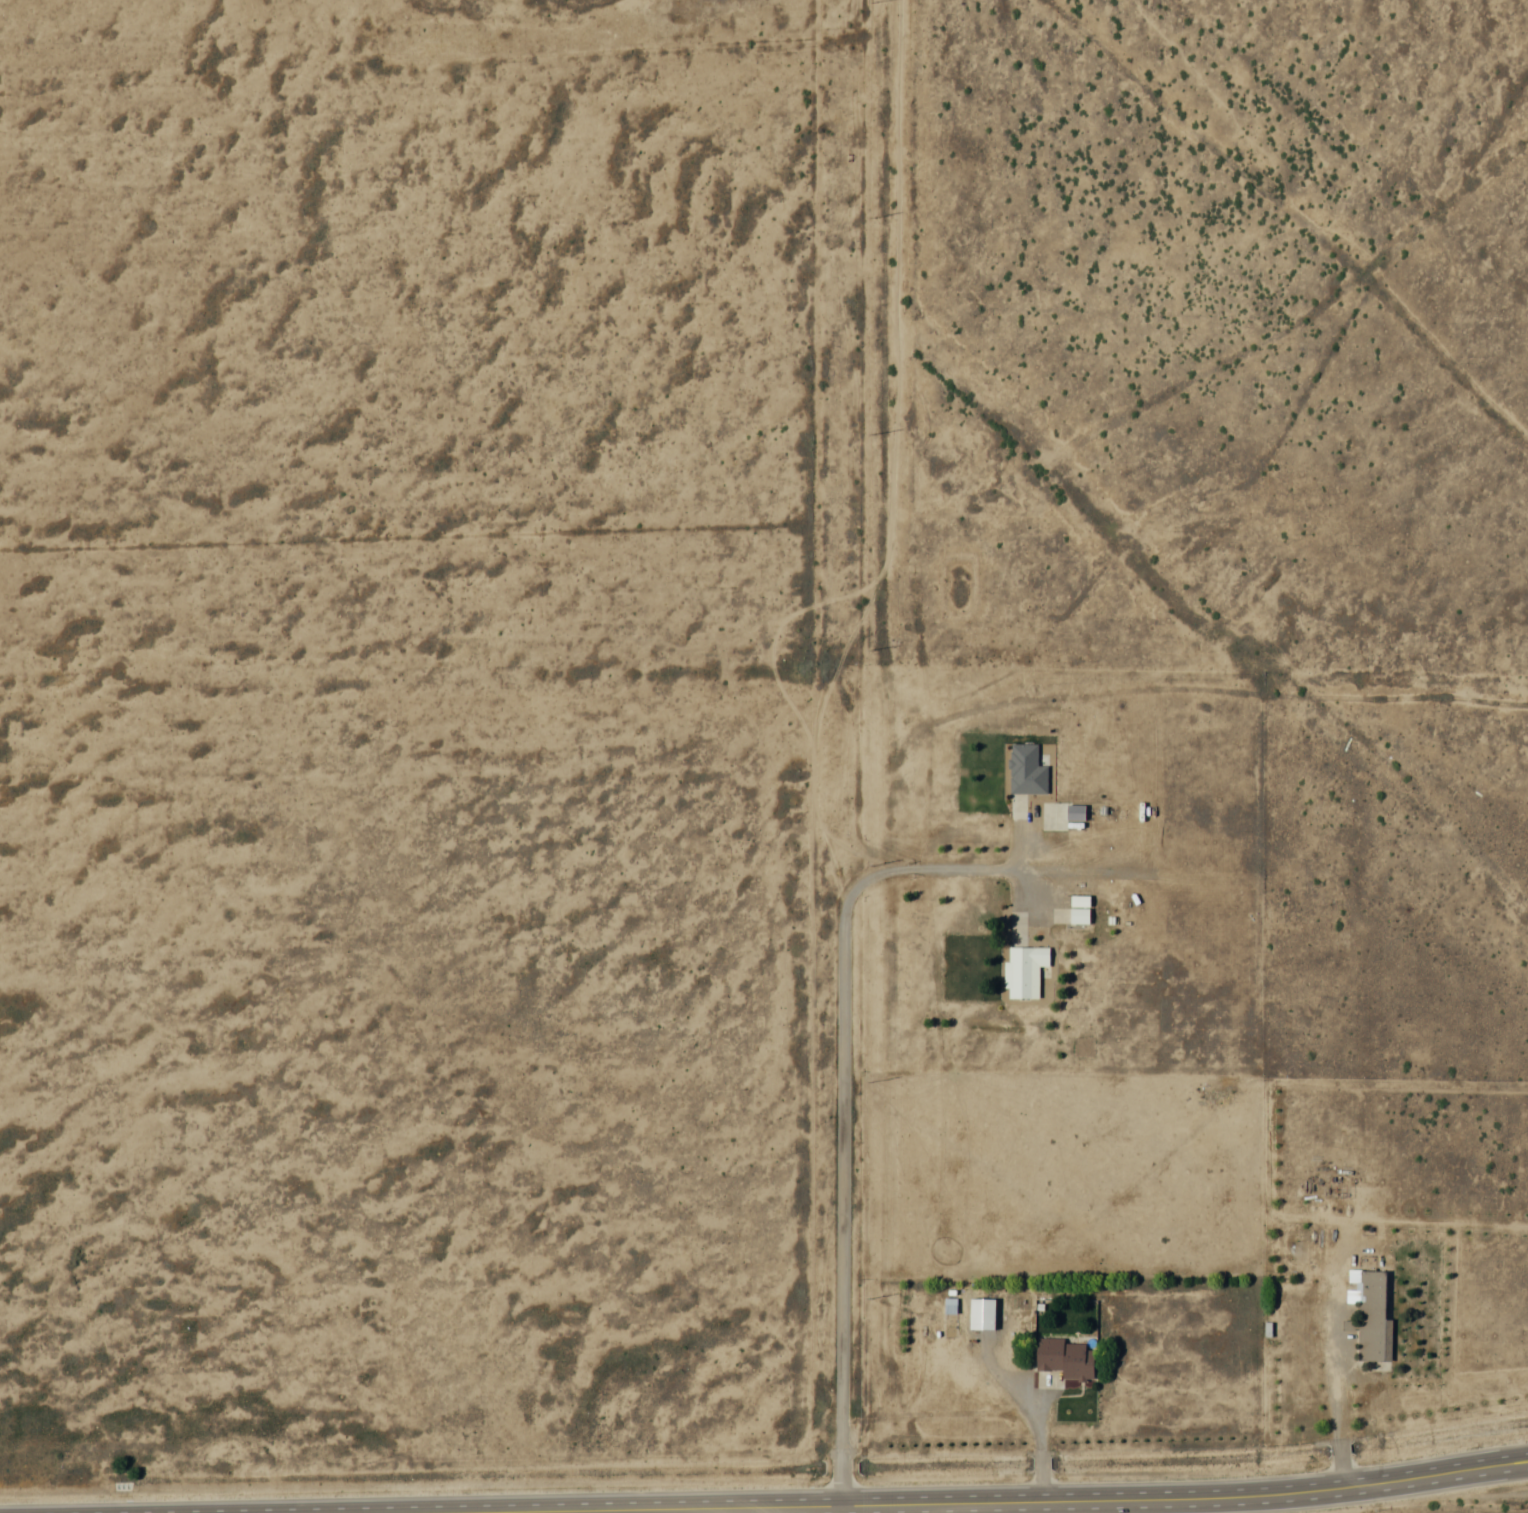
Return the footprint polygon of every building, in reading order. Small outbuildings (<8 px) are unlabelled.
[(1046,766),(1037,766),(1037,744),(1009,744),(1009,793),(1046,793),(1046,766)] [(1084,820),(1084,805),(1066,805),(1066,820),(1084,820)] [(1089,924),(1089,895),(1070,895),(1069,908),(1052,908),(1051,924),(1089,924)] [(1038,999),(1038,977),(1048,977),(1048,947),(1005,946),(1004,988),(1007,988),(1007,998),(1038,999)] [(1391,1319),(1384,1319),(1385,1271),(1359,1271),(1358,1360),(1390,1360),(1391,1319)] [(994,1298),(969,1298),(969,1329),(994,1329),(994,1298)] [(1093,1380),(1093,1349),(1085,1349),(1085,1342),(1064,1341),(1064,1338),(1036,1337),(1035,1370),(1062,1370),(1062,1379),(1093,1380)]
